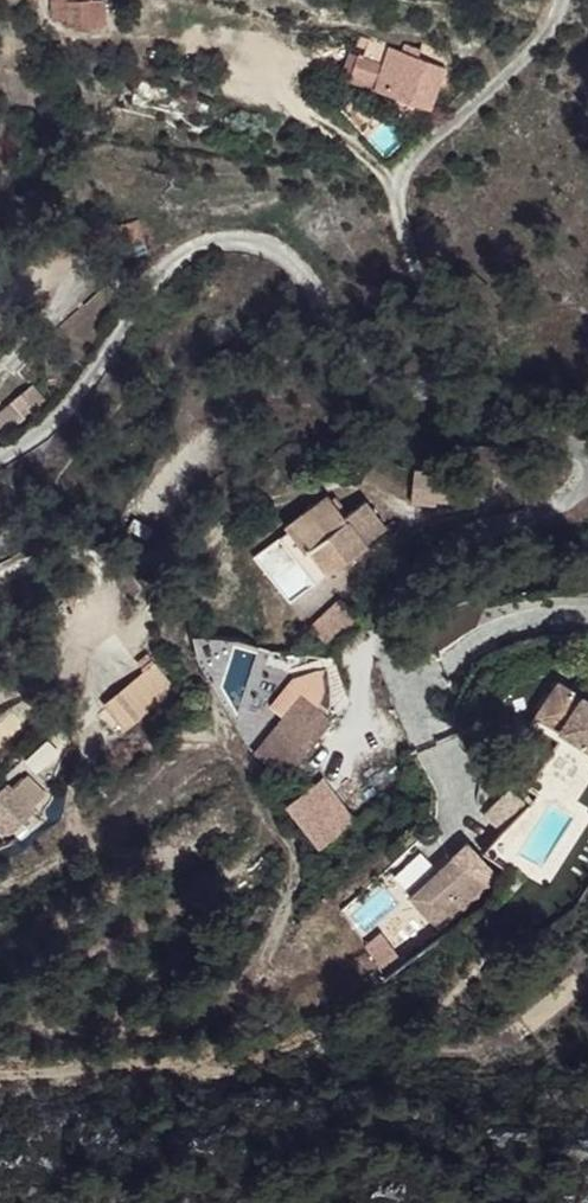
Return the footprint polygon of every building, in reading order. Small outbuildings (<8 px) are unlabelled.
[(74,8),(98,10),(100,0),(75,0),(74,8)] [(391,35),(377,79),(437,98),(450,54),(391,35)] [(457,463),(411,459),(407,493),(430,496),(431,491),(454,493),(457,463)] [(322,484),(277,513),(295,543),(303,539),(322,568),(364,540),(361,534),(340,507),(322,484)] [(362,491),(340,507),(361,534),(382,518),(362,491)] [(336,589),(305,617),(312,624),(329,643),(360,614),(336,589)] [(121,734),(176,692),(155,664),(99,705),(121,734)] [(587,745),(587,693),(560,675),(536,711),(564,730),(587,745)] [(250,745),(281,770),(329,711),(299,686),(250,745)] [(556,742),(587,763),(587,745),(564,730),(556,742)] [(355,764),(326,785),(349,816),(397,782),(388,770),(370,783),(355,764)] [(0,779),(0,819),(6,824),(29,801),(3,775),(0,779)] [(505,778),(478,807),(497,825),(524,797),(505,778)] [(511,843),(506,851),(518,859),(523,851),(511,843)] [(405,886),(426,907),(463,875),(442,852),(405,886)]
